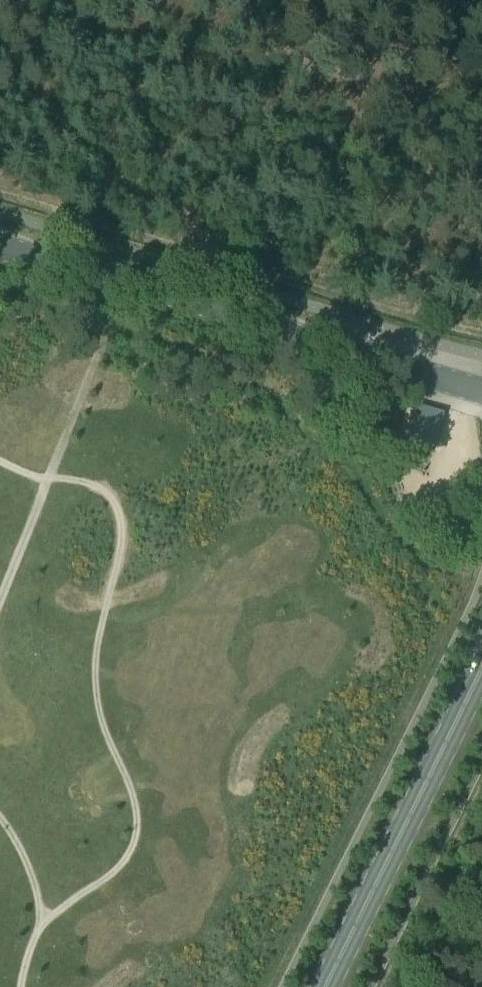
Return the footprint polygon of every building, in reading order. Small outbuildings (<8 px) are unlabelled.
[(446,395),(440,411),(453,416),(459,400),(446,395)] [(423,406),(411,444),(422,448),(434,410),(423,406)]
